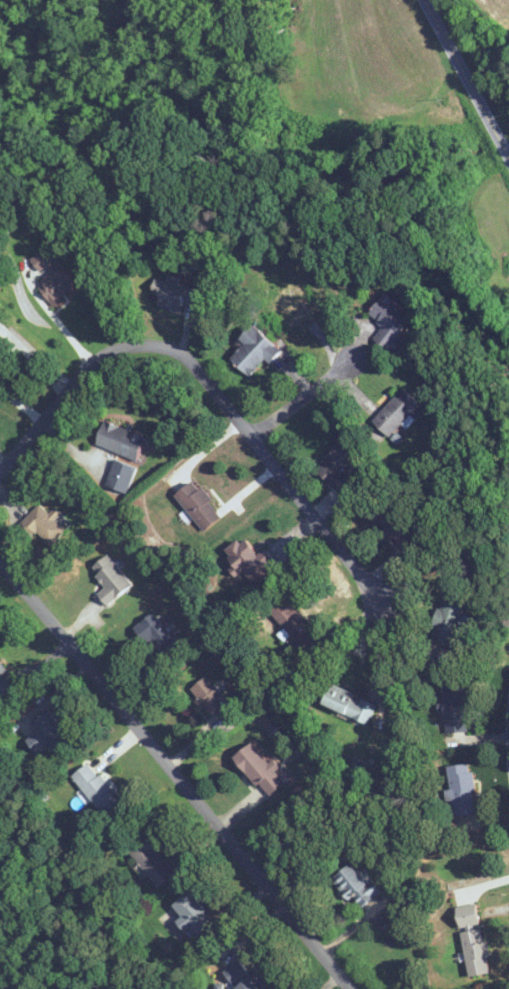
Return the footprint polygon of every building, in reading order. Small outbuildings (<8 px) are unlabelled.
[(51,305),(75,288),(48,248),(31,259),(44,278),(37,283),(51,305)] [(180,286),(181,278),(164,275),(158,308),(181,312),(182,304),(202,308),(205,290),(180,286)] [(304,300),(319,312),(327,301),(294,275),(271,304),(289,319),(304,300)] [(369,314),(384,326),(373,339),(391,353),(401,340),(397,337),(412,317),(384,295),(369,314)] [(231,358),(251,377),(279,349),(254,324),(240,338),(246,344),(231,358)] [(9,341),(0,333),(0,352),(9,341)] [(388,437),(420,405),(404,389),(372,420),(388,437)] [(138,460),(146,435),(104,421),(96,446),(138,460)] [(342,471),(359,455),(345,441),(315,468),(344,499),(357,486),(342,471)] [(203,531),(222,517),(195,480),(176,494),(203,531)] [(31,505),(25,532),(61,541),(65,526),(58,525),(60,512),(31,505)] [(404,519),(392,505),(377,518),(411,559),(426,546),(412,529),(420,523),(412,513),(404,519)] [(257,555),(246,538),(227,549),(250,587),(278,569),(266,549),(257,555)] [(92,567),(107,587),(98,594),(107,605),(133,585),(109,554),(92,567)] [(270,611),(304,649),(318,637),(285,599),(270,611)] [(431,640),(455,646),(465,607),(441,601),(431,640)] [(185,650),(153,613),(138,626),(170,663),(185,650)] [(0,663),(0,702),(1,704),(21,688),(0,663)] [(240,713),(206,676),(190,691),(224,727),(240,713)] [(444,685),(445,733),(467,733),(466,684),(444,685)] [(368,725),(377,705),(332,685),(323,705),(368,725)] [(71,740),(54,709),(33,722),(39,733),(27,739),(36,755),(50,747),(52,751),(71,740)] [(269,764),(253,743),(235,757),(267,799),(287,783),(271,762),(269,764)] [(121,804),(90,763),(73,776),(104,817),(121,804)] [(449,766),(451,791),(446,791),(447,801),(453,800),(454,816),(476,815),(472,764),(449,766)] [(158,888),(176,875),(145,834),(127,848),(158,888)] [(366,884),(352,865),(334,878),(357,910),(381,893),(371,880),(366,884)] [(216,920),(189,893),(173,908),(200,935),(216,920)] [(469,977),(490,974),(484,929),(462,932),(469,977)] [(242,958),(224,972),(236,988),(265,988),(242,958)]
